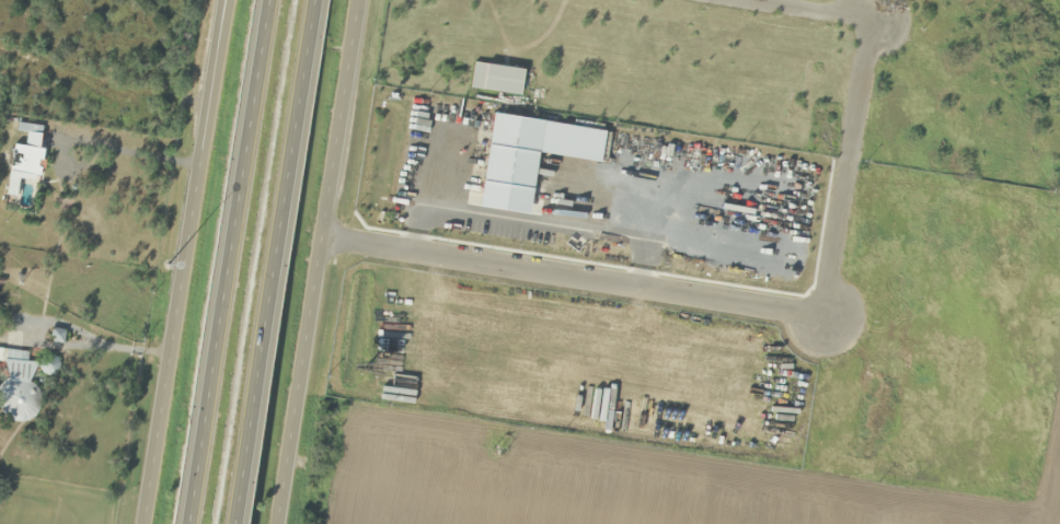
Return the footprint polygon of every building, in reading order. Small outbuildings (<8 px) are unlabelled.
[(524,70),(473,62),(469,88),(520,96),(524,70)] [(44,152),(14,143),(7,170),(37,178),(44,152)] [(63,342),(63,331),(50,331),(50,342),(63,342)] [(27,352),(0,350),(0,363),(26,365),(27,352)] [(40,375),(57,374),(55,356),(38,358),(40,375)] [(18,424),(42,408),(21,378),(14,383),(10,378),(0,385),(0,398),(18,424)]
